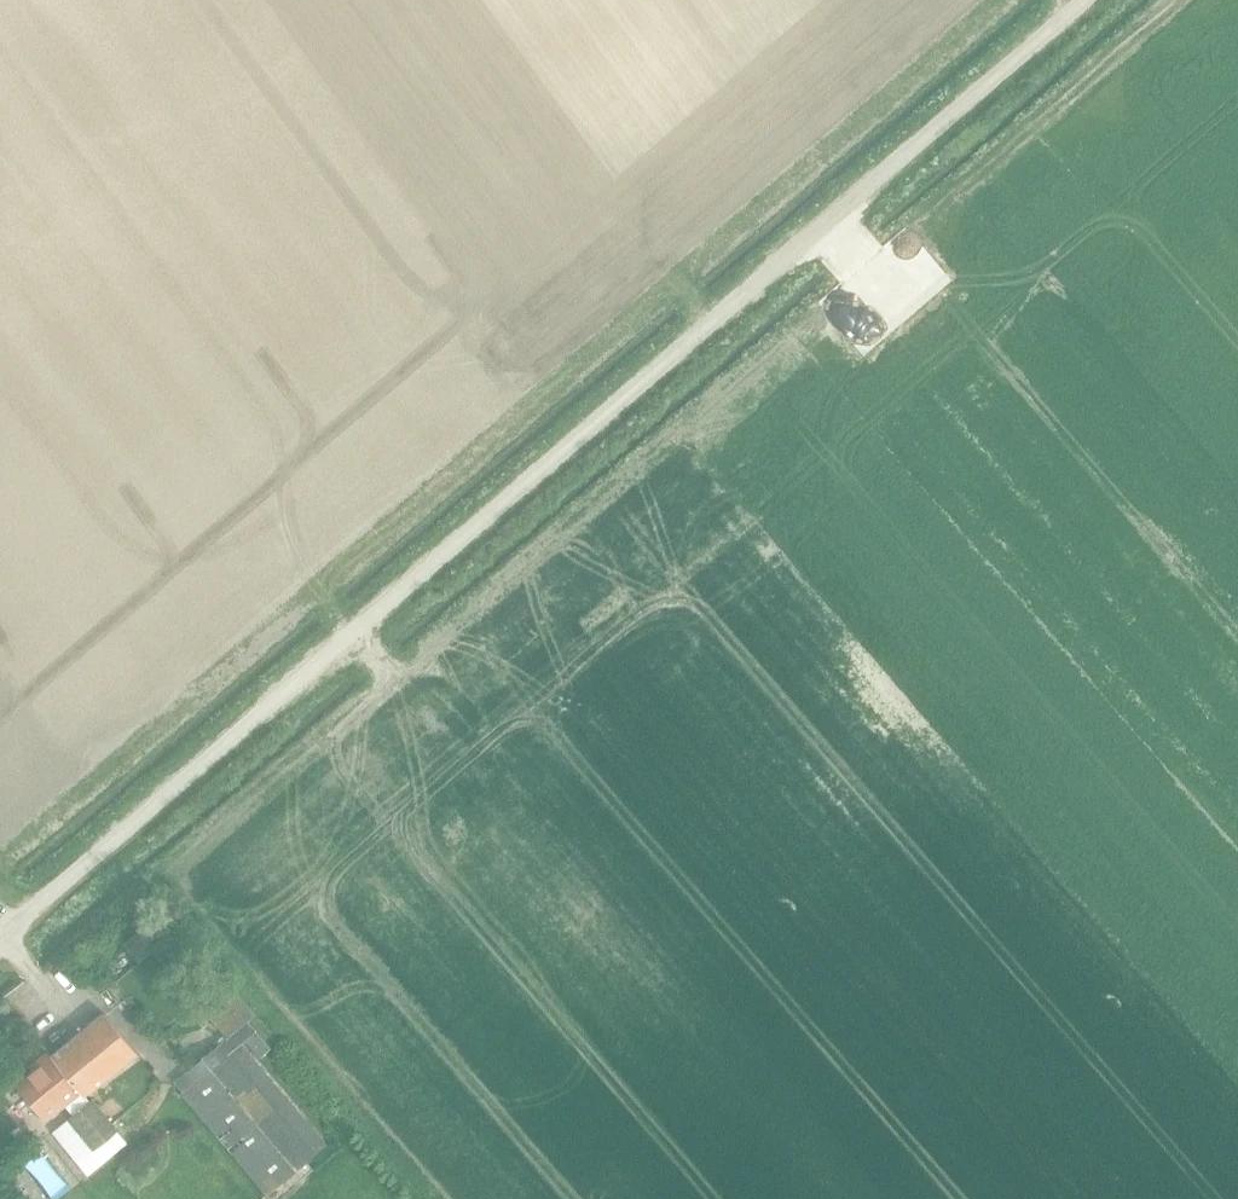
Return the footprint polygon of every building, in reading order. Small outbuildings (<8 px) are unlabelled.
[(124,940),(138,959),(163,941),(149,922),(124,940)] [(70,989),(65,980),(90,966),(77,942),(21,972),(39,1005),(70,989)] [(261,1056),(277,1043),(226,983),(198,1007),(226,1041),(185,1076),(280,1186),(313,1159),(226,1058),(247,1040),(261,1056)] [(104,1015),(51,1057),(50,1056),(15,1084),(43,1120),(63,1105),(71,1115),(66,1120),(90,1151),(116,1131),(91,1099),(88,1101),(83,1095),(136,1055),(104,1015)] [(156,1135),(130,1151),(140,1166),(166,1150),(156,1135)]
